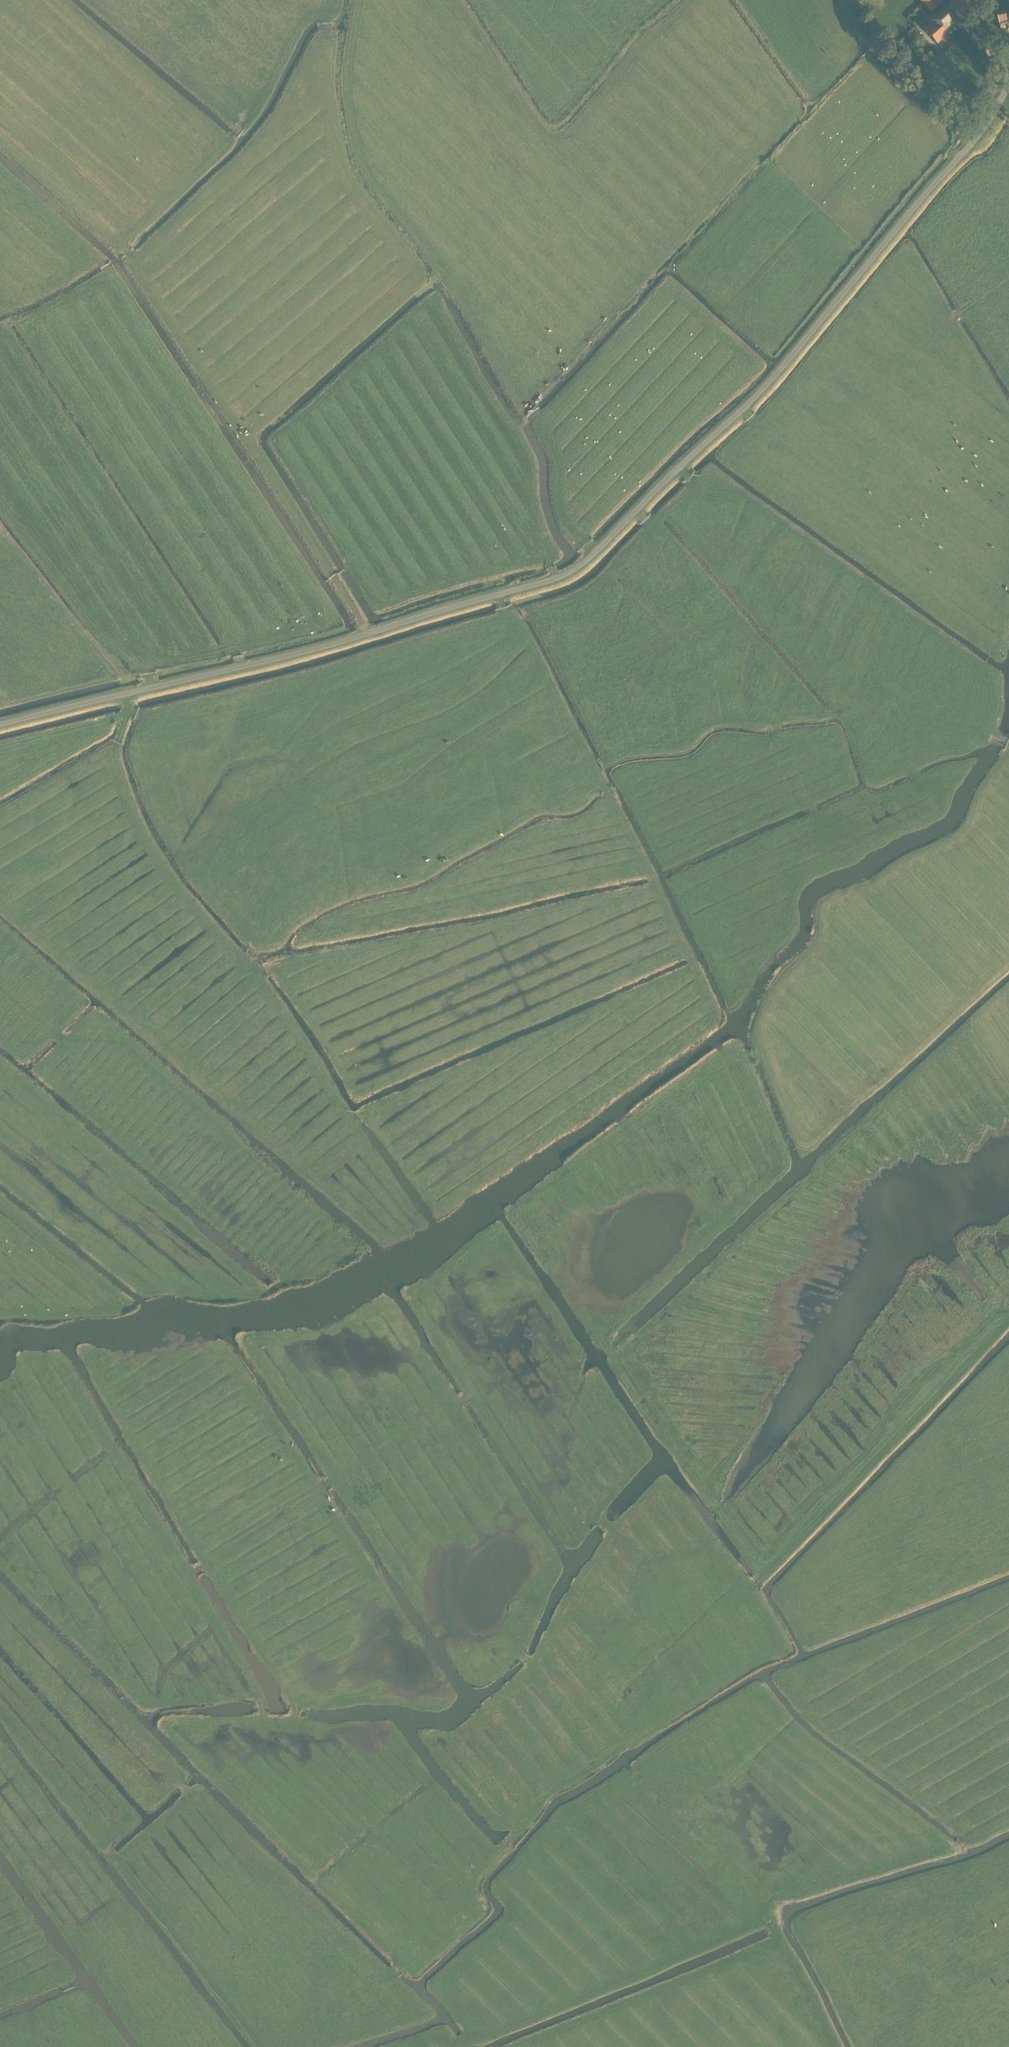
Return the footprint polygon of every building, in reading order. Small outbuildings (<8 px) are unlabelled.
[(936,0),(922,0),(921,1),(932,14),(941,6),(936,0)] [(978,17),(986,10),(978,0),(964,0),(978,17)] [(925,30),(938,45),(948,36),(950,38),(963,26),(945,6),(927,22),(931,25),(925,30)] [(1007,16),(1007,19),(999,21),(1001,29),(1008,28),(1008,31),(1008,16),(1007,16)]
